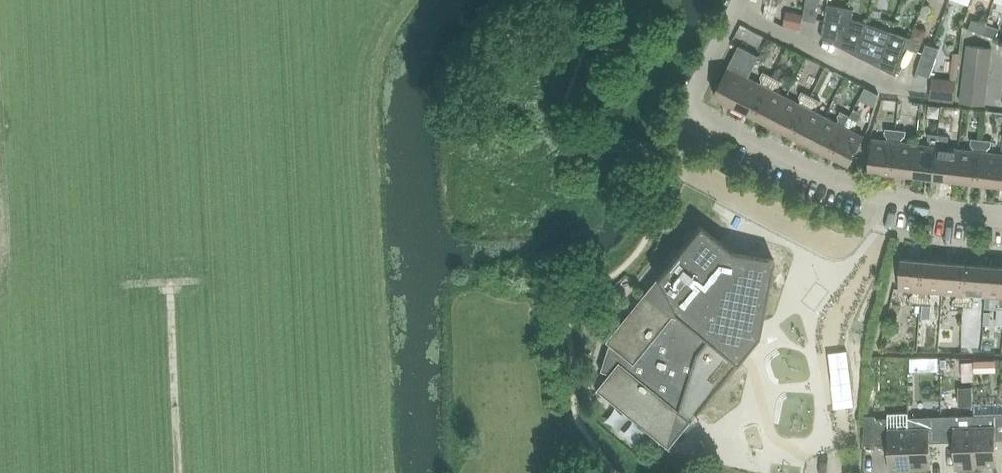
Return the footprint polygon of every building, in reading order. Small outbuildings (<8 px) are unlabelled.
[(821,0),(808,0),(806,16),(815,17),(819,0),(821,1),(821,0)] [(822,36),(842,46),(849,8),(828,4),(822,36)] [(842,46),(862,57),(868,23),(852,18),(854,9),(849,8),(842,46)] [(785,15),(782,26),(805,32),(808,21),(785,15)] [(969,28),(983,33),(986,24),(973,19),(969,28)] [(862,57),(879,65),(891,31),(868,23),(862,57)] [(999,29),(986,24),(983,33),(996,38),(999,29)] [(908,37),(891,31),(879,65),(896,74),(908,37)] [(922,41),(909,37),(905,46),(919,51),(922,41)] [(916,72),(930,76),(939,48),(926,44),(916,72)] [(961,102),(985,104),(992,47),(968,44),(961,102)] [(734,104),(749,76),(760,55),(739,45),(714,94),(734,104)] [(761,83),(749,76),(734,104),(753,114),(773,75),(764,71),(761,76),(762,80),(761,83)] [(753,114),(773,123),(787,96),(774,89),(775,86),(779,85),(782,80),(773,75),(753,114)] [(942,87),(932,86),(931,98),(953,100),(955,80),(943,79),(942,87)] [(773,123),(792,133),(811,95),(802,90),(800,95),(801,99),(800,102),(787,96),(773,123)] [(792,133),(811,143),(825,115),(812,109),(814,106),(818,105),(821,99),(811,95),(792,133)] [(811,143),(831,153),(850,114),(841,110),(838,115),(840,119),(838,122),(825,115),(811,143)] [(859,119),(850,114),(831,153),(850,163),(864,135),(851,128),(852,125),(857,124),(859,119)] [(885,133),(888,136),(888,139),(873,138),(869,168),(891,171),(896,128),(886,127),(885,133)] [(906,130),(896,128),(891,171),(913,173),(916,143),(902,141),(902,138),(906,135),(906,130)] [(913,173),(934,176),(939,133),(929,132),(928,138),(931,141),(931,145),(916,143),(913,173)] [(956,179),(959,148),(945,146),(945,143),(949,140),(949,135),(939,133),(934,176),(956,179)] [(956,179),(977,181),(982,139),(972,137),(971,143),(974,146),(973,150),(959,148),(956,179)] [(998,184),(1001,154),(1001,153),(988,151),(988,148),(991,145),(992,140),(982,139),(977,181),(998,184)] [(608,373),(595,388),(667,447),(705,401),(738,360),(758,335),(761,321),(773,258),(731,250),(699,224),(678,250),(644,292),(605,341),(608,343),(600,370),(608,373)] [(902,257),(899,288),(914,289),(914,293),(911,295),(910,301),(920,302),(924,259),(902,257)] [(929,290),(943,292),(945,261),(924,259),(920,302),(931,303),(931,297),(928,294),(929,290)] [(953,305),(963,305),(967,263),(945,261),(943,292),(957,293),(957,296),(954,299),(953,305)] [(972,294),(986,295),(988,264),(967,263),(963,305),(974,306),(974,301),(971,297),(972,294)] [(988,264),(986,295),(1000,296),(1000,300),(997,302),(996,308),(1001,309),(1001,266),(988,264)] [(808,369),(824,297),(787,289),(772,361),(808,369)] [(931,305),(923,305),(922,317),(930,317),(931,305)] [(847,350),(827,353),(833,400),(834,408),(854,405),(853,398),(847,350)] [(877,443),(889,443),(890,470),(911,470),(911,467),(909,427),(909,412),(888,413),(888,417),(876,417),(877,443)] [(975,425),(976,465),(977,465),(997,464),(996,439),(1001,439),(1001,413),(974,414),(975,425)] [(975,425),(974,414),(942,415),(942,441),(954,441),(955,468),(977,467),(977,465),(976,465),(975,425)] [(877,443),(876,417),(876,415),(866,415),(864,444),(877,443)] [(931,441),(942,441),(942,415),(920,416),(921,427),(909,427),(911,467),(931,466),(931,441)] [(880,449),(867,450),(868,472),(880,472),(880,449)]
